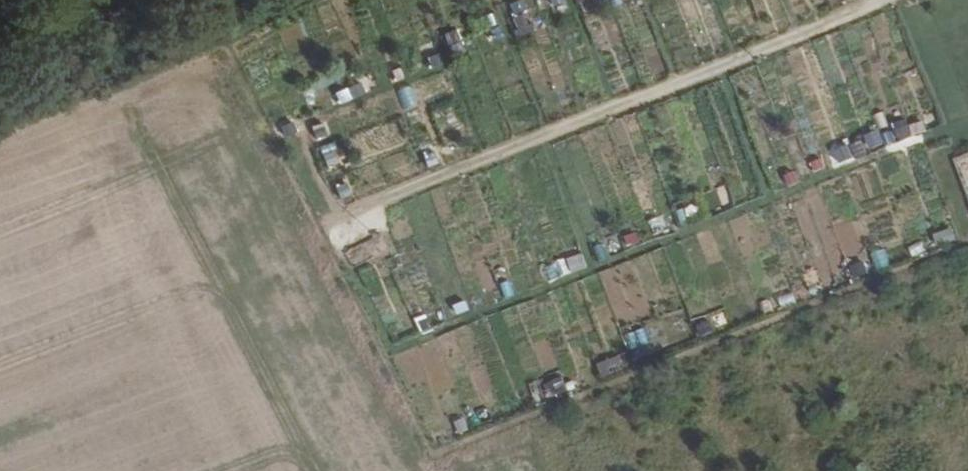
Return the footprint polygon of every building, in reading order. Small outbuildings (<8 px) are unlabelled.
[(535,0),(506,0),(514,30),(527,26),(521,4),(535,0)] [(495,11),(465,18),(469,37),(499,30),(495,11)] [(441,32),(446,56),(460,54),(456,29),(441,32)] [(363,81),(335,91),(340,103),(367,93),(363,81)] [(404,110),(417,106),(412,86),(398,90),(404,110)] [(316,140),(329,136),(324,118),(311,121),(316,140)] [(845,161),(863,156),(858,142),(840,147),(845,161)] [(355,263),(384,250),(378,237),(350,250),(355,263)] [(489,301),(511,297),(508,283),(486,286),(489,301)] [(595,364),(600,378),(622,370),(617,356),(595,364)] [(540,401),(586,382),(580,368),(534,387),(540,401)]
